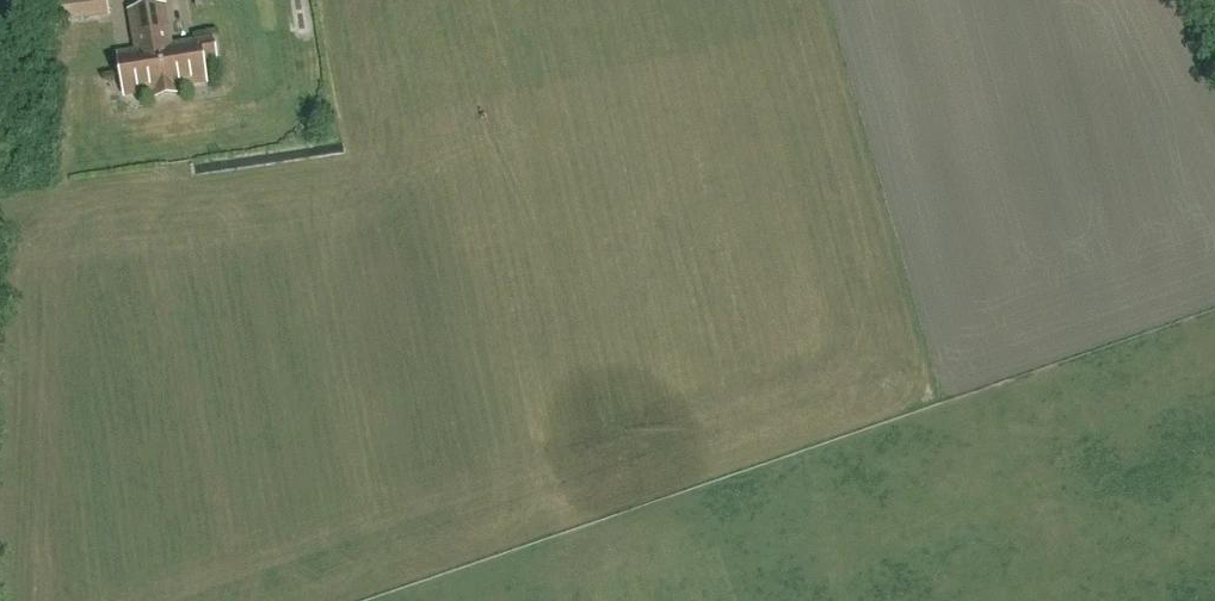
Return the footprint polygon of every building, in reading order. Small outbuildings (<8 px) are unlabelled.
[(43,23),(107,14),(105,0),(39,0),(43,23)] [(202,61),(212,60),(209,41),(171,47),(164,7),(131,13),(138,53),(119,56),(126,96),(156,91),(157,97),(177,94),(176,87),(205,82),(202,61)]
